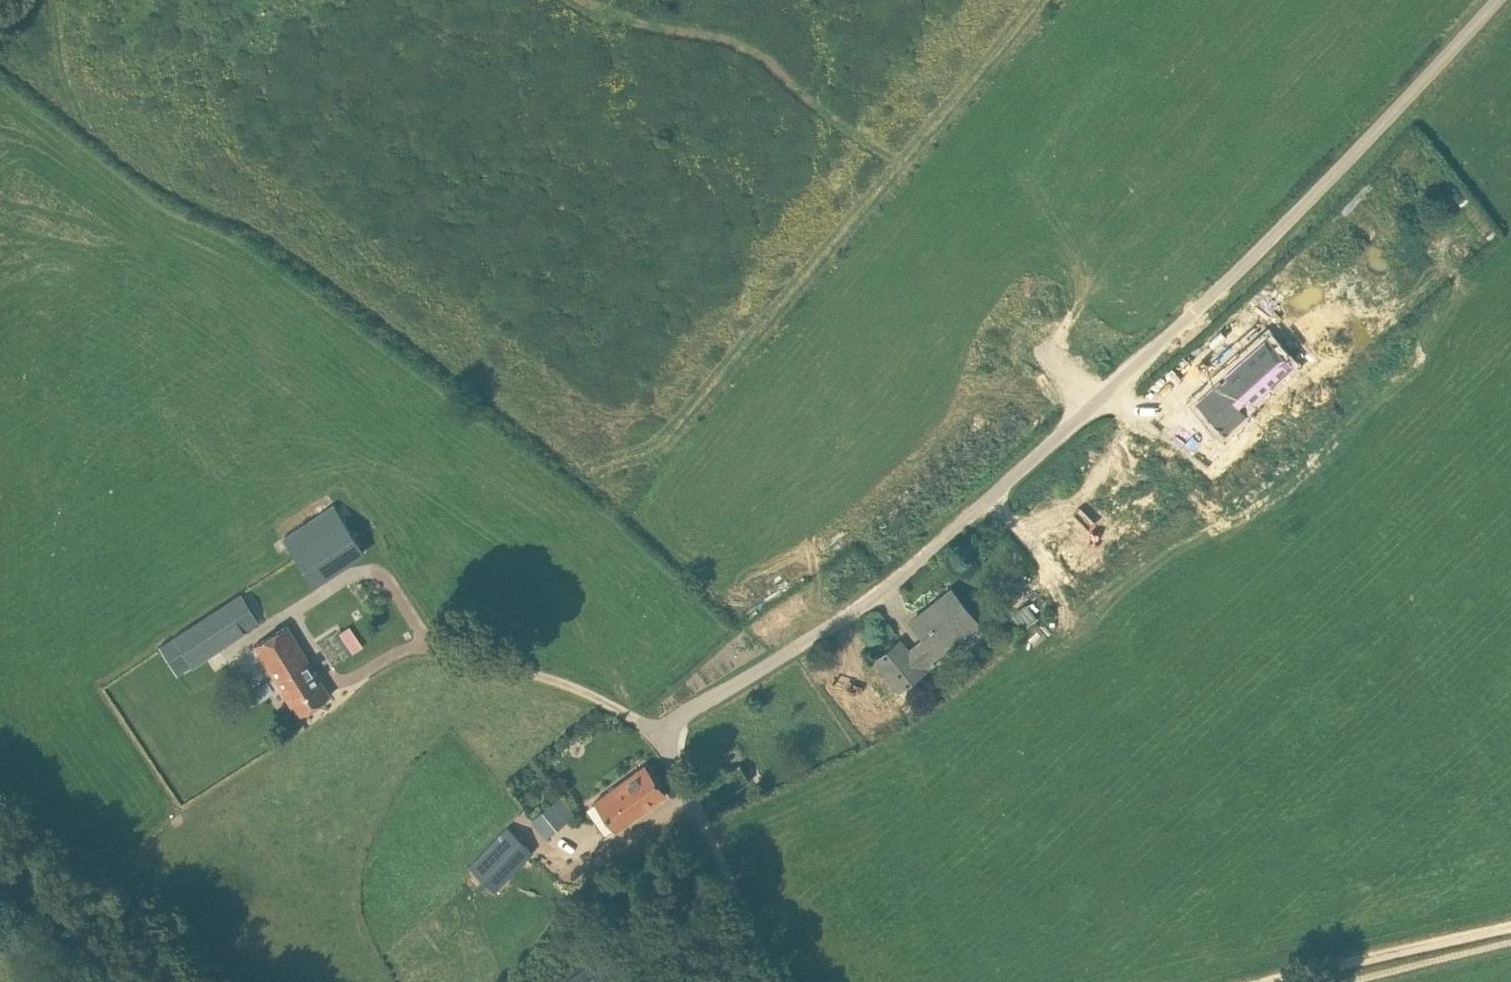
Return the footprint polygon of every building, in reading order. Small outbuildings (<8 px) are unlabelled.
[(1267,339),(1226,376),(1250,402),(1291,366),(1267,339)] [(1220,381),(1198,401),(1226,433),(1245,415),(1231,399),(1234,397),(1220,381)] [(1098,488),(1056,526),(1078,549),(1118,513),(1121,516),(1144,495),(1126,476),(1105,496),(1098,488)] [(282,536),(295,557),(315,585),(365,551),(335,503),(282,536)] [(901,637),(899,639),(925,672),(926,671),(924,668),(939,656),(937,654),(977,623),(951,589),(911,620),(923,636),(909,647),(901,637)] [(177,675),(259,620),(241,593),(159,647),(177,675)] [(1037,620),(1026,606),(1013,617),(1024,631),(1037,620)] [(287,624),(254,644),(297,713),(330,694),(287,624)] [(346,629),(336,636),(350,655),(360,648),(346,629)] [(899,692),(925,672),(899,639),(873,660),(899,692)] [(666,793),(646,763),(595,801),(615,830),(666,793)] [(530,820),(546,838),(576,813),(561,795),(530,820)] [(494,891),(533,851),(507,826),(469,866),(494,891)]
